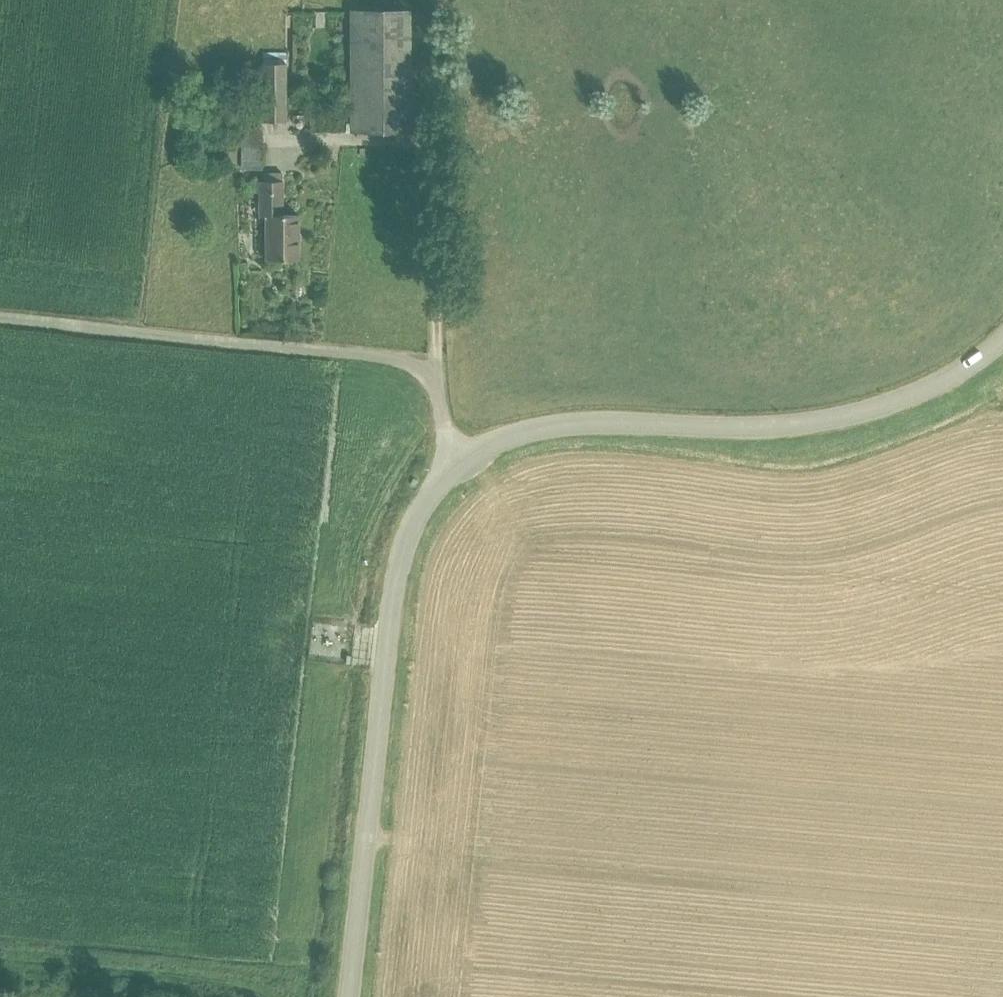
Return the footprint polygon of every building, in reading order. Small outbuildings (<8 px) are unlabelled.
[(353,129),(412,129),(411,10),(352,11),(353,129)] [(285,52),(264,52),(264,63),(276,63),(285,63),(285,52)] [(265,123),(289,122),(288,63),(285,63),(276,63),(264,63),(265,123)] [(262,123),(252,123),(252,117),(241,117),(241,124),(242,168),(262,168),(262,123)] [(302,260),(301,215),(284,216),(284,183),(256,183),(256,194),(263,194),(263,216),(269,216),(270,260),(302,260)]
